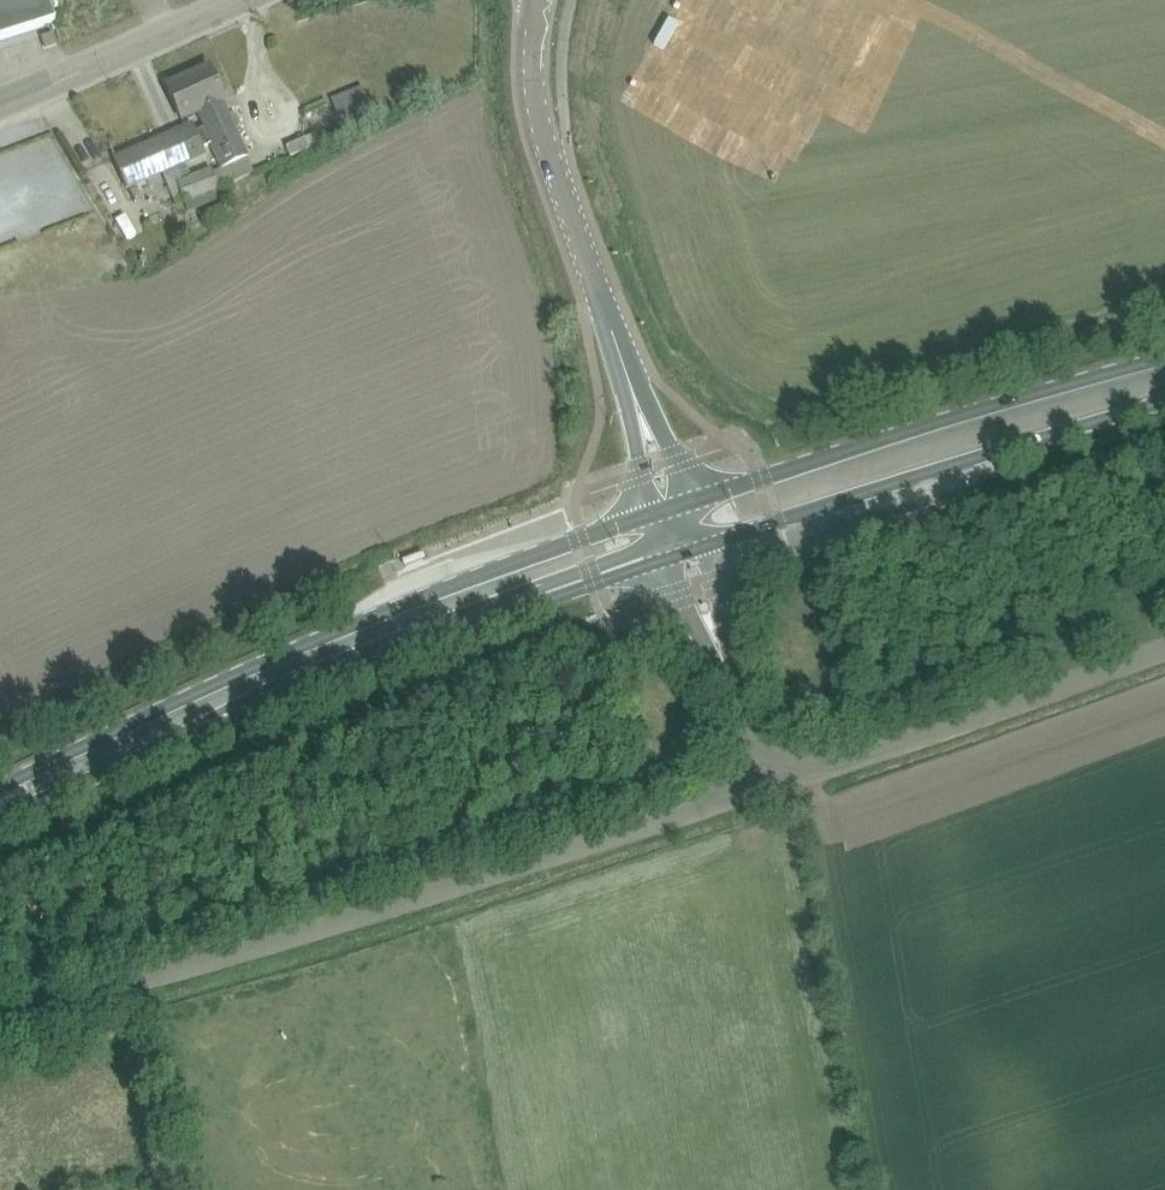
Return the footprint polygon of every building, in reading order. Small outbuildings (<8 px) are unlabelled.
[(54,22),(46,0),(0,0),(0,40),(54,22)] [(57,45),(53,33),(41,37),(45,49),(57,45)] [(188,77),(166,86),(176,108),(180,118),(193,113),(196,118),(202,115),(200,110),(202,109),(222,101),(224,100),(220,89),(210,67),(188,77)] [(362,89),(332,102),(340,120),(370,106),(362,89)] [(206,124),(195,129),(202,146),(214,141),(217,148),(214,149),(223,169),(230,166),(247,159),(235,130),(238,128),(240,123),(237,116),(231,114),(228,115),(222,101),(202,109),(200,110),(202,115),(206,124)] [(193,123),(115,157),(127,186),(129,184),(161,171),(182,162),(205,152),(202,146),(195,129),(194,125),(193,123)] [(301,140),(287,146),(291,155),(292,157),(306,151),(301,140)] [(182,162),(161,171),(176,206),(184,203),(189,212),(220,198),(222,197),(213,174),(212,170),(190,179),(182,162)]
